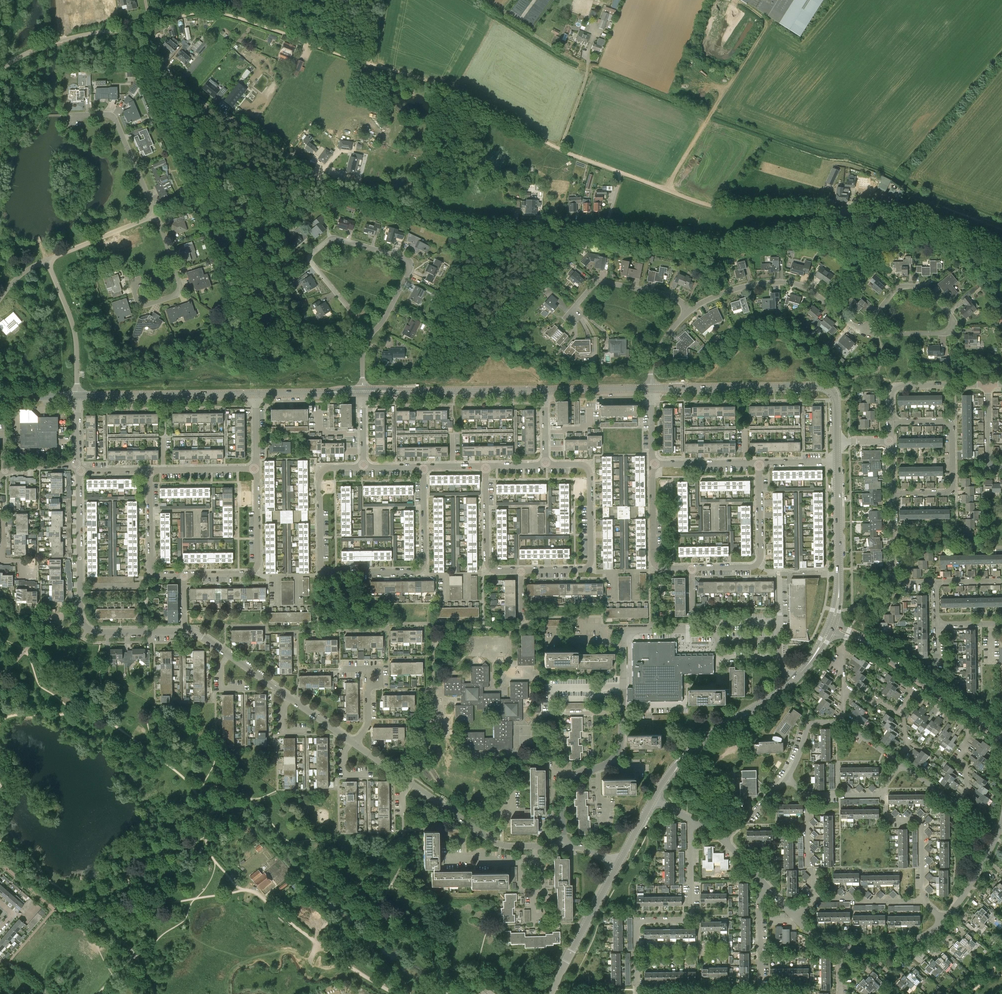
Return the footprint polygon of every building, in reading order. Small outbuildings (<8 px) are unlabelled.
[(128,10),(137,8),(135,0),(120,0),(122,6),(127,5),(128,10)] [(747,3),(801,37),(824,0),(750,0),(747,3)] [(591,10),(588,18),(594,20),(597,12),(591,10)] [(609,14),(603,12),(597,28),(604,30),(609,14)] [(579,31),(575,41),(586,45),(590,35),(579,31)] [(163,45),(168,49),(176,40),(173,38),(171,41),(170,40),(168,42),(167,41),(163,45)] [(600,52),(602,46),(604,41),(598,39),(597,43),(600,44),(600,45),(593,43),(591,49),(600,52)] [(178,42),(176,40),(168,49),(173,53),(177,49),(175,48),(177,46),(176,45),(178,42)] [(295,47),(285,42),(279,56),(289,61),(295,47)] [(176,57),(181,61),(186,55),(184,53),(189,46),(186,43),(182,47),(183,48),(178,53),(178,54),(176,57)] [(199,55),(206,47),(202,44),(196,52),(199,55)] [(189,57),(186,55),(181,61),(186,65),(188,62),(189,62),(194,57),(191,54),(189,57)] [(295,78),(296,75),(297,76),(303,62),(297,60),(292,74),(291,77),(295,78)] [(247,70),(241,77),(245,81),(251,73),(247,70)] [(137,81),(135,80),(128,91),(134,94),(139,86),(137,81)] [(211,84),(208,82),(203,88),(214,97),(219,91),(216,88),(218,85),(216,84),(217,84),(215,83),(213,82),(211,84)] [(229,99),(228,98),(225,102),(232,108),(241,97),(239,96),(245,88),(240,84),(231,95),(232,96),(229,99)] [(109,98),(109,100),(118,100),(117,87),(109,87),(109,88),(96,88),(96,98),(105,98),(105,97),(108,96),(108,97),(108,98),(109,98)] [(71,99),(71,102),(76,102),(81,102),(81,101),(83,101),(83,98),(84,98),(84,95),(88,95),(88,88),(84,88),(84,91),(79,91),(78,90),(69,90),(69,95),(68,95),(68,100),(71,99)] [(128,111),(128,109),(123,112),(128,124),(131,122),(136,119),(137,120),(136,117),(140,115),(133,101),(128,96),(123,102),(126,105),(129,104),(131,109),(128,111)] [(140,141),(138,136),(134,137),(140,153),(141,153),(140,152),(144,151),(146,155),(151,153),(148,147),(153,145),(146,129),(143,130),(142,127),(137,129),(140,136),(143,135),(145,139),(140,141)] [(305,148),(306,149),(311,153),(313,151),(316,153),(318,150),(315,148),(316,148),(315,148),(318,145),(315,142),(312,145),(309,143),(313,138),(309,136),(308,137),(307,137),(304,141),(305,142),(304,143),(307,145),(305,148)] [(352,142),(340,141),(339,148),(351,150),(352,142)] [(325,149),(321,155),(318,159),(325,164),(332,154),(328,152),(325,149)] [(348,172),(355,174),(358,159),(361,160),(362,156),(355,154),(354,158),(351,157),(348,172)] [(158,185),(155,186),(159,197),(160,197),(163,202),(169,199),(165,191),(172,188),(168,180),(171,179),(173,179),(171,175),(170,175),(170,176),(168,176),(167,170),(168,170),(167,165),(164,165),(163,164),(166,162),(165,160),(152,165),(152,166),(153,165),(153,167),(151,168),(158,185)] [(833,168),(826,183),(832,186),(839,171),(833,168)] [(881,175),(877,182),(880,183),(878,187),(886,191),(891,180),(881,175)] [(595,195),(595,200),(596,200),(596,203),(593,203),(593,211),(600,211),(600,201),(602,201),(602,195),(606,195),(606,190),(596,191),(596,195),(595,195)] [(576,203),(581,203),(581,197),(570,198),(570,203),(569,204),(569,212),(576,211),(576,203)] [(583,199),(582,203),(583,203),(583,211),(590,211),(590,200),(586,200),(583,199)] [(522,201),(522,208),(526,208),(525,213),(536,214),(536,200),(526,200),(526,202),(522,201)] [(177,222),(171,224),(174,234),(187,230),(184,222),(186,221),(184,216),(176,219),(177,222)] [(319,236),(319,235),(325,230),(321,225),(325,221),(321,216),(314,222),(317,225),(310,231),(315,238),(318,236),(319,236)] [(343,221),(339,219),(337,227),(346,230),(347,228),(352,230),(354,222),(343,219),(343,221)] [(374,227),(366,224),(363,232),(370,234),(370,235),(374,236),(375,231),(378,232),(380,225),(375,223),(374,227)] [(301,238),(305,234),(299,228),(297,230),(299,232),(288,241),(293,248),(296,245),(297,246),(303,241),(301,238)] [(394,239),(395,237),(402,239),(404,234),(397,232),(398,230),(390,228),(388,235),(386,241),(394,244),(395,239),(394,239)] [(423,240),(408,233),(406,242),(407,242),(407,241),(411,243),(408,249),(417,254),(419,249),(427,252),(430,247),(422,243),(423,240)] [(184,247),(185,250),(180,252),(181,257),(185,255),(187,261),(197,258),(194,251),(195,251),(193,245),(184,247)] [(602,258),(602,257),(599,257),(599,256),(587,254),(580,262),(585,267),(590,261),(595,262),(594,269),(600,270),(600,269),(603,270),(605,259),(602,258)] [(775,272),(780,272),(779,257),(770,257),(770,261),(773,261),(773,264),(762,265),(762,270),(766,270),(769,270),(769,272),(773,272),(773,271),(775,271),(775,272)] [(907,266),(910,265),(910,257),(905,257),(905,260),(902,260),(902,263),(898,264),(898,263),(892,263),(892,269),(895,269),(895,273),(901,273),(901,276),(907,276),(907,266)] [(436,259),(433,266),(429,265),(425,271),(430,273),(426,280),(431,283),(442,262),(436,259),(435,259),(436,259)] [(622,260),(620,275),(627,276),(627,275),(629,275),(629,276),(633,277),(633,276),(635,277),(634,278),(640,279),(643,264),(635,263),(634,269),(628,268),(630,262),(622,260)] [(737,278),(745,276),(743,269),(747,268),(745,261),(737,263),(738,270),(735,271),(737,278)] [(804,272),(808,273),(811,262),(806,261),(804,266),(793,263),(790,272),(803,276),(804,272)] [(930,261),(930,267),(930,273),(937,273),(937,269),(942,268),(942,265),(940,263),(939,263),(939,261),(930,261)] [(930,276),(930,273),(930,267),(922,267),(922,266),(917,266),(917,273),(922,273),(922,276),(930,276)] [(660,267),(659,273),(653,272),(653,270),(649,269),(647,280),(654,281),(655,280),(658,280),(657,281),(663,282),(665,272),(666,272),(667,269),(660,267)] [(818,278),(819,277),(828,283),(833,276),(821,267),(815,276),(818,278)] [(201,268),(187,273),(188,278),(189,277),(190,281),(190,282),(190,283),(193,282),(196,291),(201,289),(211,286),(207,274),(204,275),(201,276),(200,274),(203,273),(201,268)] [(575,271),(568,279),(573,283),(574,282),(579,286),(583,280),(576,274),(577,273),(575,271)] [(680,284),(680,283),(685,285),(684,286),(690,289),(693,283),(690,282),(691,280),(686,277),(686,276),(679,273),(675,282),(680,284)] [(119,281),(120,280),(118,274),(111,276),(104,279),(107,289),(112,287),(114,293),(112,294),(113,298),(122,295),(121,291),(122,291),(119,281)] [(957,281),(951,274),(938,284),(942,289),(943,289),(945,292),(944,293),(945,294),(947,293),(947,294),(947,295),(950,299),(953,296),(953,295),(956,292),(951,286),(957,281)] [(879,294),(885,287),(878,281),(880,279),(875,275),(870,281),(874,284),(871,287),(879,294)] [(307,287),(309,291),(316,286),(310,276),(303,280),(302,277),(295,282),(297,285),(302,283),(305,288),(307,287)] [(976,309),(976,308),(973,305),(971,302),(972,302),(968,297),(979,288),(977,285),(961,298),(967,305),(960,311),(966,318),(976,309)] [(409,299),(418,304),(425,291),(416,286),(409,299)] [(772,307),(772,308),(776,308),(776,301),(779,301),(779,293),(771,294),(771,299),(763,299),(763,308),(772,307)] [(793,295),(794,295),(791,294),(790,298),(787,297),(785,304),(788,305),(789,303),(799,306),(802,297),(795,295),(795,296),(793,295)] [(546,307),(541,313),(545,317),(551,311),(552,312),(557,307),(554,304),(558,300),(551,295),(543,304),(546,307)] [(744,313),(750,312),(745,297),(740,299),(740,300),(731,303),(733,311),(742,308),(744,313)] [(123,317),(131,314),(126,299),(121,301),(120,300),(111,303),(115,315),(116,314),(119,322),(124,320),(123,317)] [(865,310),(869,305),(861,299),(858,303),(854,299),(850,304),(858,312),(862,308),(865,310)] [(191,302),(190,303),(189,301),(187,302),(188,303),(182,305),(183,307),(180,308),(180,307),(179,307),(179,306),(173,308),(173,309),(172,309),(172,310),(171,310),(171,309),(166,310),(170,323),(176,321),(175,317),(183,315),(185,320),(194,317),(193,316),(196,315),(195,311),(194,311),(191,302)] [(325,302),(319,306),(317,302),(311,305),(314,309),(315,309),(318,314),(320,313),(322,316),(330,311),(328,307),(325,302)] [(815,325),(816,325),(820,321),(817,318),(822,313),(814,306),(813,306),(812,306),(810,308),(811,309),(810,310),(808,313),(815,319),(811,324),(814,326),(815,325)] [(708,313),(704,315),(711,326),(723,320),(717,307),(708,312),(710,314),(709,315),(708,313)] [(2,321),(0,322),(0,328),(2,330),(3,332),(3,331),(6,335),(11,331),(12,332),(18,326),(18,325),(21,322),(18,318),(17,319),(12,313),(4,320),(4,321),(3,322),(2,321)] [(155,320),(151,318),(152,316),(149,315),(148,318),(145,316),(143,317),(142,319),(138,318),(132,336),(135,337),(136,333),(140,335),(143,327),(144,327),(147,326),(153,329),(158,328),(162,321),(157,318),(155,320)] [(702,335),(711,326),(704,315),(700,319),(699,318),(692,324),(702,335)] [(822,322),(820,321),(816,325),(819,328),(822,324),(829,330),(828,331),(832,334),(837,329),(833,326),(835,323),(834,324),(831,321),(832,321),(831,321),(826,317),(822,322)] [(412,338),(420,323),(412,318),(411,321),(412,322),(409,327),(406,325),(402,333),(412,338)] [(558,329),(558,328),(554,325),(552,328),(551,328),(549,330),(548,329),(544,333),(545,334),(547,336),(550,338),(551,338),(556,342),(555,343),(559,346),(568,336),(564,333),(563,334),(558,329)] [(965,348),(969,348),(969,345),(977,345),(977,335),(980,335),(980,330),(974,330),(974,335),(965,335),(965,348)] [(682,341),(678,344),(687,348),(695,341),(688,334),(686,332),(685,331),(679,337),(682,341)] [(852,350),(852,349),(853,349),(854,348),(854,347),(855,345),(854,345),(855,343),(848,337),(849,336),(850,337),(850,336),(846,334),(845,335),(845,334),(838,342),(842,345),(841,347),(845,350),(846,348),(849,351),(850,349),(851,350),(852,350)] [(585,353),(590,353),(590,349),(590,340),(580,340),(580,341),(572,342),(566,349),(563,353),(570,358),(575,351),(585,351),(585,353)] [(602,346),(601,346),(601,353),(619,352),(619,355),(625,355),(625,357),(629,357),(628,350),(625,350),(625,340),(608,340),(608,345),(603,345),(602,346)] [(687,359),(687,348),(678,344),(678,350),(673,350),(673,359),(687,359)] [(705,346),(698,353),(701,354),(707,349),(705,346)] [(927,353),(928,353),(928,355),(937,355),(937,356),(943,356),(943,349),(940,349),(940,346),(935,346),(935,347),(928,347),(928,349),(927,349),(927,351),(927,353)] [(393,349),(393,352),(382,352),(382,362),(391,362),(391,357),(400,357),(404,357),(404,349),(393,349)] [(866,403),(869,403),(874,403),(874,395),(866,395),(866,403)] [(556,425),(567,425),(567,401),(556,402),(556,425)] [(869,412),(869,411),(869,403),(866,403),(861,404),(861,412),(866,412),(869,412)] [(341,428),(351,427),(351,404),(340,404),(341,426),(341,428)] [(600,417),(637,416),(637,405),(600,406),(600,417)] [(20,423),(37,422),(37,414),(30,407),(20,407),(20,423)] [(378,409),(378,412),(375,412),(375,419),(384,418),(384,415),(386,415),(385,412),(386,412),(386,409),(378,409)] [(308,420),(307,410),(271,410),(271,421),(308,420)] [(447,420),(447,411),(440,411),(440,420),(441,422),(447,422),(447,428),(453,428),(452,422),(449,422),(449,419),(447,420)] [(869,411),(869,412),(866,412),(866,420),(869,420),(875,420),(875,411),(869,411)] [(39,448),(57,448),(57,437),(57,426),(56,418),(42,419),(40,419),(40,422),(37,422),(20,423),(20,435),(20,448),(39,448)] [(869,428),(869,420),(866,420),(861,420),(861,428),(869,428)] [(282,453),(282,454),(291,454),(291,442),(282,442),(282,441),(275,441),(275,442),(271,442),(272,453),(282,453)] [(878,452),(877,451),(876,451),(867,451),(864,452),(864,456),(862,456),(862,460),(870,460),(870,463),(873,463),(873,459),(875,459),(881,459),(881,453),(878,453),(878,452)] [(873,463),(870,463),(870,464),(862,464),(862,472),(863,472),(863,475),(868,475),(868,472),(873,472),(873,470),(873,463)] [(870,489),(870,492),(873,492),(873,489),(877,489),(881,489),(881,481),(878,482),(878,480),(873,480),(873,477),(864,477),(864,484),(869,484),(869,489),(870,489)] [(961,487),(966,487),(970,487),(970,479),(961,479),(961,487)] [(992,489),(992,484),(992,480),(984,480),(984,489),(992,489)] [(992,484),(992,489),(992,493),(1001,492),(1001,488),(1000,488),(1000,484),(992,484)] [(970,487),(966,487),(966,495),(970,495),(974,495),(974,487),(970,487)] [(873,489),(873,492),(873,502),(881,502),(881,490),(877,490),(877,489),(873,489)] [(873,504),(873,502),(873,492),(870,492),(870,494),(862,494),(862,505),(873,505),(873,504)] [(970,495),(966,495),(962,495),(962,504),(966,504),(970,503),(970,495)] [(970,503),(966,504),(966,512),(970,512),(974,512),(974,511),(974,503),(970,503)] [(974,511),(974,512),(970,512),(970,519),(970,520),(974,520),(978,519),(978,511),(974,511)] [(873,520),(876,520),(876,519),(877,519),(881,519),(881,512),(869,512),(869,519),(870,519),(870,523),(873,523),(873,520)] [(974,520),(970,520),(970,519),(966,519),(966,528),(970,528),(974,528),(974,520)] [(876,522),(876,520),(873,520),(873,523),(873,530),(874,530),(876,530),(881,530),(881,522),(876,522)] [(870,537),(874,537),(874,536),(874,533),(874,530),(873,530),(873,523),(870,523),(870,524),(863,524),(863,532),(870,532),(870,537)] [(970,528),(966,528),(962,528),(962,536),(970,536),(970,528)] [(874,549),(876,549),(882,549),(882,547),(880,547),(880,546),(882,546),(881,542),(869,542),(869,549),(871,549),(871,552),(874,552),(874,549)] [(876,552),(876,549),(874,549),(874,552),(874,563),(874,567),(878,567),(878,560),(882,560),(882,552),(876,552)] [(874,552),(871,552),(871,554),(867,554),(863,554),(863,562),(867,562),(867,565),(871,565),(871,563),(874,563),(874,552)] [(924,561),(927,561),(933,561),(933,552),(924,552),(924,561)] [(927,561),(924,561),(918,561),(918,569),(921,569),(927,569),(927,561)] [(921,577),(921,569),(918,569),(913,569),(913,577),(921,577)] [(450,585),(456,585),(461,585),(461,576),(450,576),(450,585)] [(817,585),(818,584),(819,579),(819,578),(805,578),(793,578),(791,578),(792,584),(792,589),(792,639),(805,638),(806,638),(807,634),(808,629),(808,628),(817,585)] [(891,615),(893,615),(899,615),(899,606),(897,606),(893,606),(891,606),(891,614),(891,615)] [(515,619),(515,612),(504,612),(504,619),(504,622),(511,622),(511,619),(515,619)] [(893,615),(891,615),(891,614),(885,614),(885,623),(887,623),(893,623),(893,615)] [(887,623),(885,623),(879,623),(879,631),(887,631),(887,623)] [(277,634),(277,637),(279,637),(279,642),(291,642),(291,636),(280,636),(280,634),(277,634)] [(534,665),(535,665),(535,661),(534,656),(534,635),(521,635),(521,646),(521,647),(521,648),(517,648),(517,661),(517,665),(534,665)] [(678,674),(714,674),(714,663),(714,655),(709,655),(696,655),(680,656),(675,656),(675,647),(675,642),(672,642),(632,642),(633,695),(679,694),(678,674)] [(122,649),(116,650),(116,660),(118,660),(121,663),(127,663),(127,656),(122,656),(122,649)] [(127,653),(127,656),(127,663),(133,663),(137,659),(138,659),(138,649),(132,649),(132,653),(127,653)] [(145,649),(138,649),(138,659),(140,659),(143,663),(149,662),(149,656),(145,656),(145,649)] [(114,660),(116,660),(116,650),(110,650),(110,656),(105,656),(105,663),(111,663),(114,660)] [(611,669),(611,659),(614,659),(614,654),(578,654),(578,652),(544,652),(544,661),(544,667),(576,667),(576,669),(611,669)] [(854,656),(852,659),(865,669),(869,663),(861,658),(859,661),(858,660),(858,659),(854,656)] [(854,668),(862,674),(865,669),(852,659),(850,662),(854,665),(855,665),(856,666),(854,668)] [(500,693),(483,693),(483,687),(489,687),(489,672),(489,666),(485,662),(481,666),(471,666),(471,683),(464,683),(464,679),(461,679),(461,677),(444,677),(444,695),(461,695),(461,705),(455,705),(455,722),(453,722),(473,722),(473,705),(476,705),(476,709),(483,709),(483,711),(500,711),(500,721),(494,721),(494,738),(484,738),(484,732),(467,732),(463,736),(467,739),(467,750),(484,750),(512,750),(512,725),(512,721),(522,721),(522,713),(522,707),(522,699),(528,699),(528,686),(528,682),(510,682),(510,686),(510,699),(508,699),(500,699),(500,693)] [(727,704),(726,696),(744,696),(744,669),(735,669),(735,666),(730,666),(730,689),(724,689),(724,684),(719,684),(716,684),(716,689),(690,689),(690,704),(727,704)] [(857,674),(855,676),(863,682),(866,677),(862,674),(854,668),(853,667),(851,670),(855,674),(856,673),(857,674)] [(825,676),(821,681),(829,687),(834,691),(836,688),(831,685),(830,684),(832,681),(833,679),(827,674),(826,676),(825,676)] [(889,682),(897,688),(898,688),(900,686),(896,683),(895,683),(894,682),(896,679),(888,674),(885,679),(889,682)] [(863,682),(855,676),(854,676),(852,679),(856,682),(857,682),(858,682),(856,685),(864,691),(868,685),(867,685),(863,682)] [(827,690),(829,687),(821,681),(817,686),(822,690),(822,689),(830,695),(829,695),(830,696),(833,693),(828,690),(827,690)] [(897,688),(889,682),(886,687),(899,697),(901,694),(896,691),(895,690),(897,688)] [(897,700),(899,697),(886,687),(882,692),(886,696),(885,697),(889,700),(890,698),(889,698),(891,695),(893,696),(892,696),(897,700)] [(822,690),(818,695),(823,698),(831,704),(832,705),(834,702),(829,698),(829,699),(828,698),(829,695),(830,695),(822,689),(822,690)] [(831,704),(823,698),(819,703),(833,713),(835,710),(830,707),(829,707),(831,704)] [(857,708),(855,710),(855,711),(863,716),(866,711),(853,701),(851,704),(855,707),(856,707),(857,708)] [(831,716),(833,713),(819,703),(815,708),(819,711),(823,714),(825,711),(826,712),(831,716)] [(910,717),(915,721),(925,707),(922,705),(919,710),(918,711),(915,709),(910,717)] [(925,707),(915,721),(914,722),(918,727),(920,724),(926,716),(923,714),(924,713),(924,714),(928,709),(925,707)] [(791,713),(789,712),(774,733),(777,735),(777,736),(774,736),(773,738),(776,740),(775,741),(759,742),(759,743),(754,744),(754,753),(784,752),(783,742),(783,741),(784,739),(788,733),(794,724),(795,723),(801,714),(794,709),(791,712),(791,713)] [(863,725),(867,719),(863,716),(855,711),(855,710),(854,710),(852,713),(856,716),(857,715),(858,716),(856,719),(855,718),(853,721),(859,725),(861,723),(863,725)] [(882,718),(887,722),(894,727),(896,728),(898,725),(893,722),(892,722),(891,721),(893,719),(885,713),(882,718)] [(651,734),(652,734),(652,735),(662,735),(664,735),(664,730),(670,730),(669,715),(652,715),(652,730),(651,730),(651,734)] [(920,724),(918,727),(917,729),(922,733),(926,728),(925,728),(927,725),(925,723),(926,722),(929,717),(926,715),(926,716),(920,724)] [(925,728),(926,728),(930,731),(940,718),(937,716),(934,721),(934,722),(931,720),(927,725),(925,728)] [(943,720),(940,718),(930,731),(936,735),(941,727),(938,725),(939,724),(940,725),(943,720)] [(892,730),(894,727),(887,722),(885,724),(882,723),(881,725),(888,730),(896,736),(897,737),(899,734),(894,730),(894,731),(892,730)] [(941,743),(943,740),(949,733),(946,731),(946,729),(947,730),(950,725),(948,723),(938,737),(937,740),(941,743)] [(888,730),(884,735),(892,741),(898,745),(900,742),(895,739),(894,739),(896,736),(888,730)] [(943,740),(941,743),(940,745),(945,749),(950,741),(947,739),(948,738),(949,738),(952,733),(949,731),(949,733),(943,740)] [(662,738),(662,735),(652,735),(629,736),(629,741),(631,741),(632,744),(632,748),(653,748),(663,748),(662,738)] [(890,744),(892,741),(884,735),(880,740),(894,750),(896,747),(892,744),(891,744),(890,744)] [(954,735),(950,741),(945,749),(950,752),(956,745),(953,743),(954,742),(957,737),(954,735)] [(975,739),(973,742),(987,752),(991,746),(982,741),(980,743),(979,743),(980,742),(975,739)] [(983,757),(987,752),(973,742),(971,745),(976,748),(977,748),(975,751),(983,757)] [(914,749),(912,751),(925,761),(929,756),(928,755),(930,753),(924,748),(922,751),(921,750),(919,753),(918,753),(919,752),(915,749),(914,749)] [(978,757),(976,759),(984,765),(988,760),(983,757),(975,751),(974,750),(972,753),(977,757),(977,756),(978,757)] [(925,761),(912,751),(910,754),(915,757),(916,758),(914,761),(913,763),(916,766),(918,763),(922,766),(923,766),(924,766),(925,766),(926,766),(928,763),(925,761)] [(981,771),(984,765),(976,759),(971,755),(968,758),(973,762),(974,761),(975,762),(973,765),(981,771)] [(946,764),(943,769),(947,773),(947,772),(955,778),(957,779),(958,777),(954,773),(954,774),(952,773),(954,770),(952,768),(947,765),(946,764)] [(530,814),(537,814),(545,814),(545,770),(535,770),(535,767),(530,767),(530,787),(530,789),(530,808),(530,814)] [(741,798),(747,798),(747,796),(757,796),(757,790),(755,790),(755,789),(754,778),(757,778),(756,770),(742,770),(742,783),(740,783),(741,798)] [(947,772),(947,773),(944,778),(957,787),(959,785),(955,781),(954,782),(953,781),(955,778),(947,772)] [(977,778),(978,778),(976,781),(984,787),(987,782),(974,772),(972,775),(976,778),(977,778)] [(631,774),(628,774),(628,778),(603,779),(602,779),(602,794),(634,793),(634,783),(634,774),(631,774)] [(955,790),(957,787),(944,778),(940,783),(948,788),(950,786),(951,787),(955,790)] [(979,787),(977,790),(985,795),(989,790),(984,787),(976,781),(975,780),(973,783),(978,787),(978,786),(979,787)] [(985,795),(977,790),(976,789),(974,792),(979,795),(979,794),(980,795),(978,798),(986,804),(990,799),(985,795)] [(974,803),(982,809),(986,804),(978,798),(972,794),(970,797),(975,800),(976,801),(974,803)] [(537,833),(537,818),(530,818),(510,819),(511,827),(511,833),(532,833),(537,833)] [(444,857),(439,857),(438,831),(424,831),(424,868),(431,868),(439,868),(439,865),(444,865),(444,857)] [(724,853),(713,853),(713,849),(713,847),(704,847),(704,854),(706,854),(706,860),(703,860),(703,868),(706,868),(706,869),(714,869),(713,862),(720,862),(720,860),(724,860),(724,853)] [(559,856),(554,856),(554,876),(549,876),(549,885),(554,885),(554,888),(557,888),(557,920),(572,920),(571,885),(569,885),(569,859),(559,859),(559,856)] [(471,871),(439,872),(432,872),(431,872),(431,886),(471,886),(471,888),(508,888),(507,873),(505,873),(505,868),(497,868),(497,873),(471,874),(471,871)] [(258,869),(250,877),(261,890),(272,881),(264,872),(262,874),(258,869)] [(993,891),(1001,898),(1001,890),(1001,889),(1001,888),(1001,880),(1000,878),(997,881),(999,882),(996,886),(995,885),(991,889),(993,891)] [(278,888),(280,891),(288,884),(286,882),(278,888)] [(297,882),(292,886),(297,894),(302,890),(297,882)] [(5,889),(1,894),(5,898),(10,893),(5,889)] [(1001,898),(993,891),(989,895),(990,896),(987,899),(986,897),(983,900),(990,906),(994,901),(998,904),(999,903),(999,904),(1001,901),(1001,899),(1001,898)] [(10,893),(5,898),(10,902),(14,897),(10,893)] [(15,906),(19,901),(21,899),(16,895),(14,897),(10,902),(15,906)] [(19,910),(21,907),(23,905),(19,901),(15,906),(19,910)] [(973,914),(975,916),(984,923),(987,919),(986,918),(987,917),(984,914),(988,909),(982,903),(980,906),(981,907),(979,910),(978,910),(973,914)] [(985,925),(984,923),(975,916),(972,920),(973,921),(970,924),(968,922),(965,925),(972,931),(976,926),(980,929),(981,928),(981,929),(985,925)] [(19,919),(15,924),(20,928),(24,923),(19,919)] [(15,924),(11,928),(16,933),(20,928),(15,924)] [(795,946),(795,937),(797,937),(797,932),(789,932),(789,929),(788,929),(788,928),(784,928),(784,929),(783,929),(783,927),(782,927),(782,926),(776,926),(776,927),(775,927),(775,937),(775,942),(779,942),(779,943),(775,943),(775,944),(776,945),(776,947),(777,948),(778,948),(779,949),(779,950),(788,950),(789,950),(789,952),(799,952),(799,946),(795,946)] [(12,937),(16,933),(11,928),(7,933),(12,937)] [(7,933),(3,937),(8,942),(12,937),(7,933)] [(967,933),(959,942),(967,950),(969,952),(972,949),(971,948),(975,943),(971,940),(972,938),(967,933)] [(3,937),(0,941),(0,942),(5,946),(6,947),(10,943),(8,942),(9,942),(8,942),(3,937)] [(964,954),(967,950),(959,942),(957,940),(949,949),(954,954),(955,953),(960,957),(963,953),(964,954)] [(943,952),(935,961),(943,969),(945,971),(948,968),(947,967),(951,962),(947,959),(948,957),(943,952)] [(943,969),(935,961),(933,960),(928,965),(925,962),(921,966),(925,969),(928,972),(930,973),(931,972),(935,976),(939,972),(940,973),(943,969)] [(914,967),(906,976),(914,984),(916,986),(919,982),(918,982),(922,977),(918,974),(919,972),(914,967)] [(873,971),(865,980),(874,988),(875,990),(878,987),(877,986),(881,981),(877,977),(878,976),(873,971)] [(911,988),(914,984),(906,976),(904,975),(895,984),(901,989),(902,987),(906,991),(910,987),(911,988)] [(865,980),(863,979),(855,988),(860,993),(861,991),(864,993),(866,993),(869,991),(870,992),(874,988),(865,980)]
